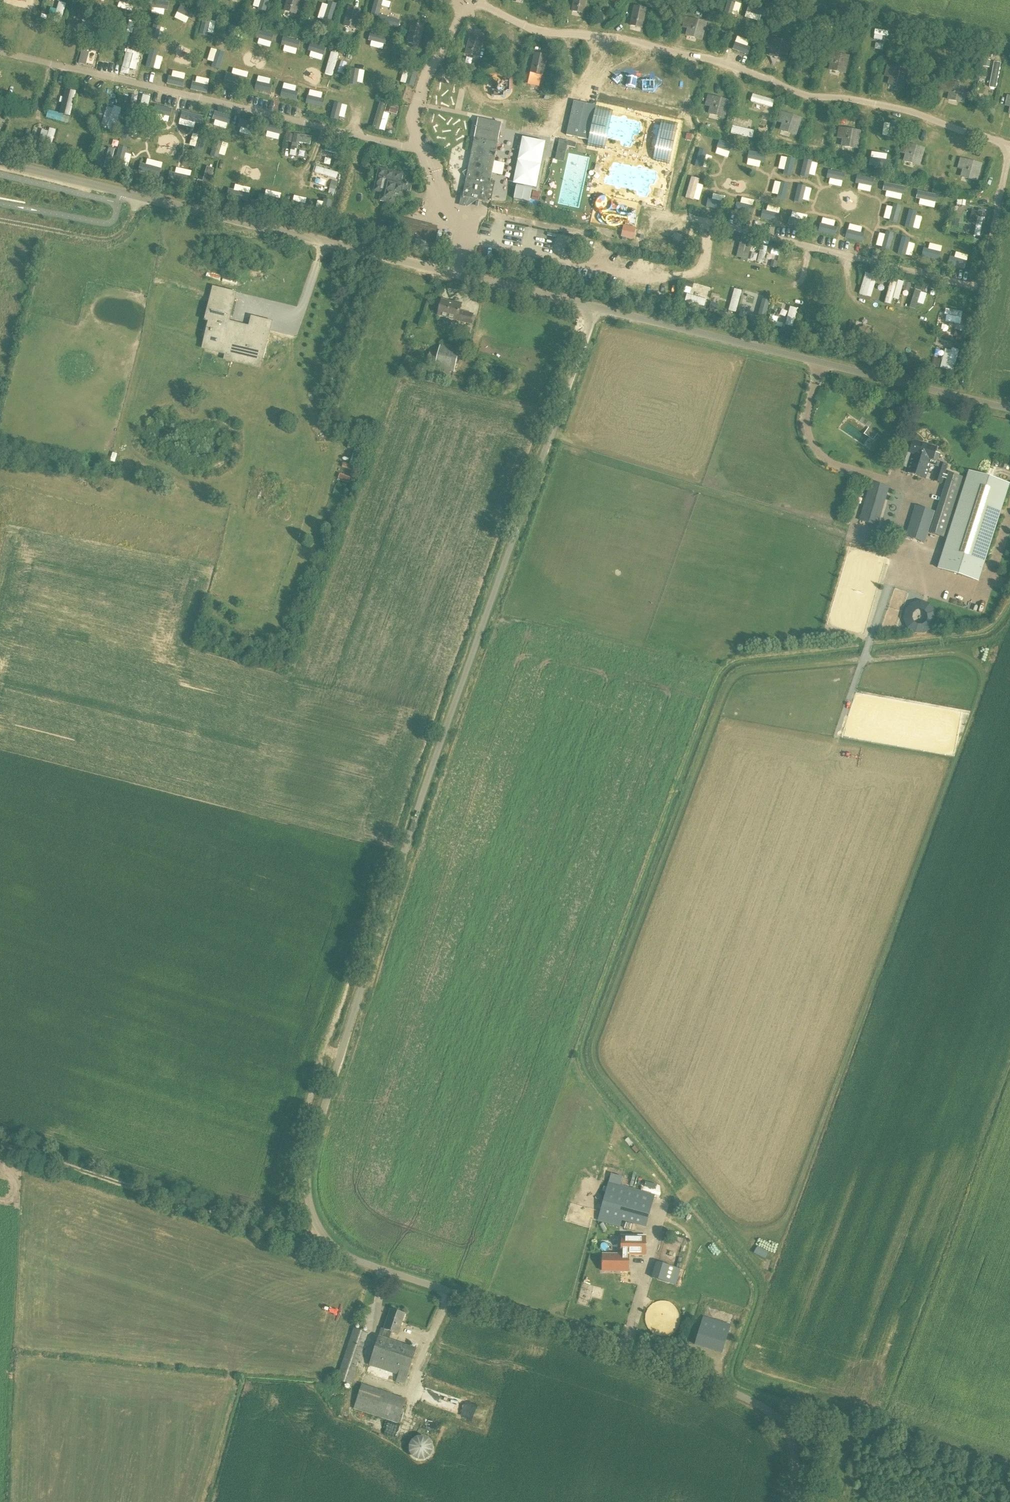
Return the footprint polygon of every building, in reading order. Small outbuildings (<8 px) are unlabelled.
[(62,27),(67,2),(57,0),(52,24),(62,27)] [(267,12),(270,0),(260,0),(258,10),(267,12)] [(585,2),(582,0),(576,10),(580,12),(585,2)] [(723,13),(733,16),(737,0),(726,0),(723,13)] [(323,24),(331,26),(336,3),(328,1),(323,24)] [(749,4),(747,13),(769,18),(771,9),(749,4)] [(349,27),(356,28),(359,10),(352,9),(349,27)] [(192,15),(174,12),(172,19),(191,23),(192,15)] [(375,24),(397,28),(399,20),(377,15),(375,24)] [(91,16),(78,26),(85,35),(98,25),(91,16)] [(209,19),(203,18),(199,35),(205,36),(209,19)] [(160,23),(155,43),(163,45),(168,25),(160,23)] [(415,23),(412,44),(425,47),(429,26),(415,23)] [(244,37),(245,29),(230,25),(228,34),(244,37)] [(272,43),(274,34),(258,30),(256,40),(272,43)] [(898,36),(875,30),(873,37),(896,42),(898,36)] [(392,37),(370,32),(368,41),(390,45),(392,37)] [(474,35),(469,54),(481,57),(486,38),(474,35)] [(300,40),(283,36),(281,45),(298,49),(300,40)] [(740,48),(756,52),(758,45),(741,41),(740,48)] [(115,61),(121,62),(124,45),(109,43),(106,65),(114,66),(115,61)] [(83,44),(79,63),(88,65),(92,45),(83,44)] [(326,47),(310,44),(308,52),(324,56),(326,47)] [(153,47),(149,65),(157,67),(161,48),(153,47)] [(135,50),(126,48),(122,67),(131,69),(135,50)] [(201,50),(194,49),(190,66),(197,68),(201,50)] [(340,53),(331,51),(325,78),(334,80),(340,53)] [(541,75),(546,76),(549,55),(539,54),(536,69),(541,70),(541,75)] [(1002,64),(992,62),(986,87),(996,89),(1002,64)] [(363,68),(354,66),(350,85),(359,87),(363,68)] [(408,71),(401,69),(398,85),(405,86),(408,71)] [(167,79),(185,83),(187,76),(168,72),(167,79)] [(224,81),(244,86),(246,77),(226,73),(224,81)] [(367,81),(380,86),(383,79),(370,74),(367,81)] [(190,85),(207,89),(209,82),(191,78),(190,85)] [(893,88),(901,87),(900,78),(892,79),(893,88)] [(439,79),(436,91),(444,93),(447,81),(439,79)] [(509,93),(509,80),(488,80),(488,95),(501,95),(501,93),(509,93)] [(254,90),(270,93),(272,85),(255,81),(254,90)] [(59,114),(69,116),(75,90),(64,88),(59,114)] [(279,97),(297,100),(298,92),(281,89),(279,97)] [(145,116),(149,96),(140,94),(135,114),(145,116)] [(775,99),(753,95),(751,103),(773,108),(775,99)] [(305,104),(323,108),(324,100),(307,96),(305,104)] [(689,101),(683,101),(682,109),(696,110),(696,98),(689,98),(689,101)] [(712,98),(711,116),(732,117),(733,98),(712,98)] [(341,103),(334,101),(331,118),(337,120),(341,103)] [(573,101),(566,135),(588,139),(587,145),(601,148),(615,151),(615,150),(628,153),(628,154),(642,157),(655,160),(655,161),(669,164),(678,123),(664,120),(664,121),(651,118),(650,119),(637,115),(636,116),(623,113),(623,112),(609,110),(609,109),(595,106),(596,105),(573,101)] [(355,113),(354,119),(361,120),(364,105),(350,102),(348,112),(355,113)] [(387,104),(378,102),(372,130),(381,132),(387,104)] [(106,105),(101,126),(112,129),(117,107),(106,105)] [(172,109),(154,105),(153,114),(170,118),(172,109)] [(513,114),(516,107),(511,105),(508,112),(513,114)] [(800,137),(806,118),(785,111),(779,130),(800,137)] [(203,116),(181,112),(179,120),(201,124),(203,116)] [(234,118),(219,115),(217,122),(233,125),(234,118)] [(491,202),(495,182),(491,181),(498,142),(502,123),(478,118),(474,138),(466,178),(462,197),(487,201),(491,202)] [(771,138),(775,120),(765,118),(760,135),(771,138)] [(259,124),(238,119),(237,127),(257,131),(259,124)] [(135,121),(127,120),(122,139),(131,140),(135,121)] [(280,135),(282,128),(265,124),(264,132),(280,135)] [(733,125),(731,134),(753,138),(755,130),(733,125)] [(894,151),(900,128),(892,126),(886,149),(894,151)] [(39,153),(48,155),(53,130),(44,128),(39,153)] [(288,154),(298,157),(303,136),(293,134),(288,154)] [(77,155),(82,137),(76,136),(72,153),(77,155)] [(687,153),(687,140),(677,139),(677,152),(687,153)] [(576,148),(577,143),(560,140),(555,160),(564,162),(568,146),(576,148)] [(706,142),(702,158),(709,160),(713,144),(706,142)] [(193,143),(188,166),(197,168),(202,144),(193,143)] [(344,147),(326,143),(325,150),(342,154),(344,147)] [(103,168),(109,169),(114,148),(107,147),(103,168)] [(204,170),(213,172),(218,149),(209,147),(204,170)] [(744,151),(727,147),(725,154),(742,158),(744,151)] [(918,156),(907,154),(906,162),(926,164),(928,148),(919,147),(918,156)] [(128,150),(119,148),(115,166),(124,168),(128,150)] [(767,163),(769,156),(752,152),(750,159),(767,163)] [(965,160),(965,179),(979,179),(979,160),(965,160)] [(499,172),(499,197),(508,197),(508,161),(498,161),(498,172),(499,172)] [(780,178),(787,180),(791,162),(785,161),(780,178)] [(160,168),(139,163),(138,171),(159,176),(160,168)] [(707,167),(700,165),(695,183),(703,185),(707,167)] [(802,165),(798,183),(805,185),(810,166),(802,165)] [(337,171),(316,166),(315,174),(336,179),(337,171)] [(817,167),(813,183),(818,184),(822,168),(817,167)] [(411,191),(412,185),(409,184),(409,183),(394,179),(396,171),(379,168),(375,184),(373,192),(381,194),(379,201),(396,205),(398,198),(398,197),(405,199),(407,190),(411,191)] [(846,175),(828,170),(826,177),(844,182),(846,175)] [(191,176),(168,171),(166,180),(189,185),(191,176)] [(874,181),(857,176),(855,184),(872,189),(874,181)] [(635,177),(633,190),(649,193),(652,180),(635,177)] [(659,198),(665,200),(670,180),(664,178),(659,198)] [(212,183),(194,179),(193,187),(211,191),(212,183)] [(905,188),(885,183),(883,189),(903,194),(905,188)] [(780,204),(785,185),(778,184),(774,202),(780,204)] [(670,202),(687,202),(687,195),(679,195),(679,187),(670,187),(670,202)] [(803,190),(796,188),(792,205),(799,207),(803,190)] [(250,193),(228,189),(226,198),(248,202),(250,193)] [(939,196),(918,191),(916,199),(937,203),(939,196)] [(280,199),(258,194),(257,203),(278,207),(280,199)] [(698,196),(696,204),(713,208),(715,200),(698,196)] [(331,201),(323,199),(319,217),(327,218),(331,201)] [(724,201),(722,209),(739,213),(741,205),(724,201)] [(307,206),(291,202),(289,211),(305,214),(307,206)] [(896,223),(900,205),(894,204),(890,221),(896,223)] [(748,206),(746,213),(763,217),(765,210),(748,206)] [(909,207),(905,224),(911,225),(915,209),(909,207)] [(434,241),(438,226),(398,217),(394,231),(434,241)] [(789,225),(808,229),(809,223),(791,218),(789,225)] [(649,239),(657,239),(657,224),(646,223),(646,231),(649,231),(649,239)] [(819,231),(835,235),(837,229),(821,225),(819,231)] [(623,227),(621,238),(633,241),(636,230),(623,227)] [(846,237),(863,241),(864,234),(847,230),(846,237)] [(882,248),(889,250),(893,234),(886,232),(882,248)] [(722,233),(717,253),(725,255),(729,235),(722,233)] [(902,235),(898,251),(905,253),(909,237),(902,235)] [(742,239),(737,258),(745,260),(750,241),(742,239)] [(763,244),(759,263),(766,264),(770,246),(763,244)] [(924,251),(922,257),(941,262),(943,255),(924,251)] [(948,255),(946,262),(965,267),(967,260),(948,255)] [(209,276),(224,280),(226,275),(211,271),(209,276)] [(865,271),(859,295),(869,297),(875,273),(865,271)] [(226,282),(240,284),(241,278),(227,276),(226,282)] [(893,277),(887,301),(896,303),(902,279),(893,277)] [(916,282),(911,306),(919,308),(925,284),(916,282)] [(208,320),(201,347),(225,353),(223,358),(260,368),(273,320),(251,314),(249,324),(229,319),(237,290),(212,284),(203,319),(208,320)] [(727,311),(734,313),(740,291),(732,290),(727,311)] [(687,293),(684,302),(704,307),(706,298),(687,293)] [(754,320),(764,323),(769,300),(760,298),(754,320)] [(471,325),(474,314),(460,310),(462,304),(442,300),(438,316),(457,320),(457,321),(471,325)] [(743,316),(754,319),(758,303),(748,300),(743,316)] [(783,328),(792,330),(797,307),(788,305),(783,328)] [(964,317),(944,312),(942,318),(962,323),(964,317)] [(866,327),(857,325),(852,347),(860,350),(866,327)] [(454,372),(460,350),(440,345),(435,367),(454,372)] [(943,369),(953,372),(959,350),(948,347),(943,369)] [(948,464),(940,462),(938,461),(940,453),(936,452),(938,447),(913,440),(909,453),(910,454),(904,472),(926,479),(931,464),(937,467),(933,481),(942,483),(948,464)] [(347,462),(345,468),(356,471),(357,465),(347,462)] [(1009,484),(969,471),(938,569),(978,582),(1009,484)] [(944,538),(963,477),(949,472),(930,533),(944,538)] [(878,526),(886,499),(889,486),(871,481),(859,520),(878,526)] [(925,543),(935,511),(915,505),(905,537),(925,543)] [(646,1227),(655,1194),(608,1182),(602,1205),(597,1203),(596,1208),(601,1209),(597,1221),(620,1227),(622,1220),(646,1227)] [(646,1255),(646,1235),(622,1234),(621,1254),(602,1254),(602,1271),(629,1271),(629,1255),(646,1255)] [(676,1285),(681,1269),(656,1261),(652,1277),(676,1285)] [(678,1290),(650,1282),(644,1303),(672,1311),(678,1290)] [(399,1334),(405,1313),(391,1309),(384,1329),(381,1328),(379,1335),(369,1365),(398,1375),(396,1381),(405,1385),(417,1348),(390,1339),(392,1331),(399,1334)] [(722,1353),(731,1325),(703,1316),(695,1345),(722,1353)] [(352,1385),(368,1333),(354,1328),(336,1381),(352,1385)] [(469,1369),(480,1373),(482,1367),(479,1365),(483,1354),(476,1351),(469,1369)] [(398,1423),(407,1399),(362,1384),(354,1409),(398,1423)] [(418,1460),(425,1460),(430,1456),(433,1451),(433,1444),(429,1439),(424,1436),(417,1436),(412,1439),(409,1445),(409,1452),(413,1457),(418,1460)]
